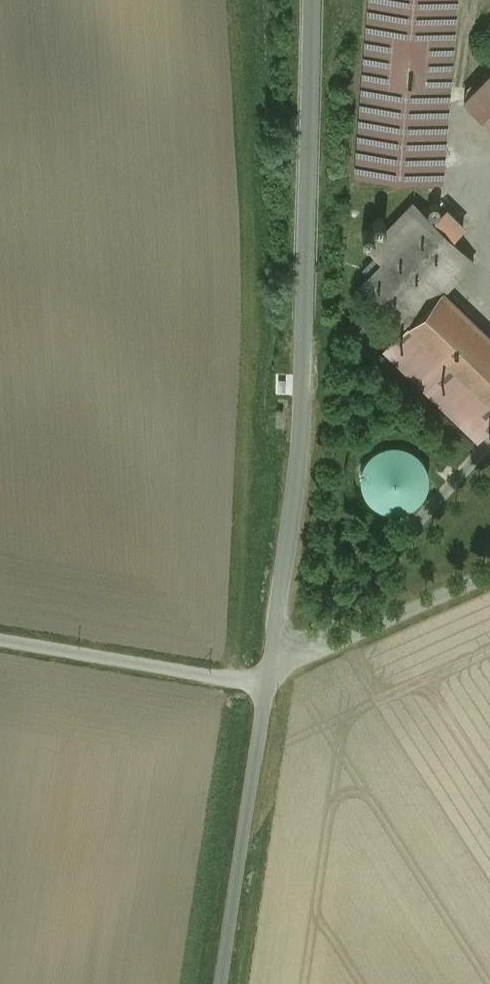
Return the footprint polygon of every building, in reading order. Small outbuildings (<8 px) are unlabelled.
[(359,174),(440,181),(454,0),(373,0),(359,174)] [(465,99),(489,123),(489,73),(465,99)] [(474,260),(414,202),(370,247),(383,260),(362,283),(402,322),(389,336),(394,341),(442,291),(443,292),(474,260)] [(442,291),(394,341),(385,350),(479,440),(489,428),(489,338),(443,292),(442,291)] [(400,441),(394,441),(389,442),(384,443),(380,445),(376,447),(373,449),(371,452),(368,455),(366,458),(364,461),(363,464),(362,467),(361,471),(361,476),(361,480),(362,484),(363,487),(364,490),(367,494),(370,499),(374,502),(378,505),(382,507),(387,509),(392,510),(398,510),(403,509),(408,508),(412,506),(416,504),(419,501),(421,498),(424,495),(426,492),(427,489),(429,485),(430,481),(430,475),(430,471),(429,468),(428,464),(426,460),(424,456),(422,453),(418,450),(414,446),(410,444),(405,442),(400,441)]
